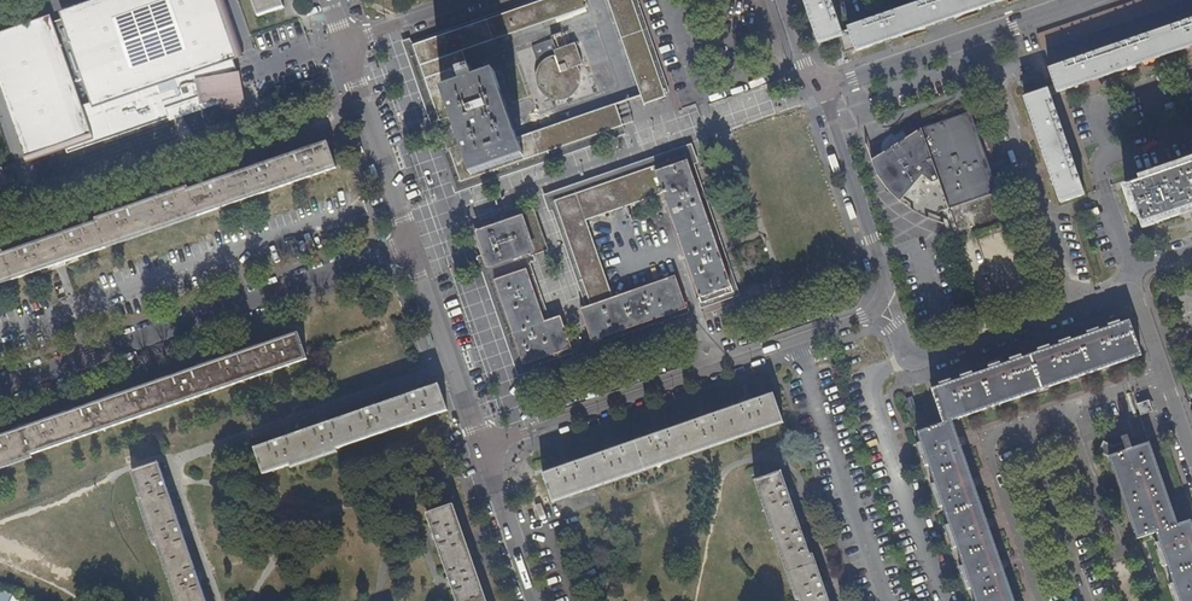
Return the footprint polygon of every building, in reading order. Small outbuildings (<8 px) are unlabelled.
[(243,56),(224,0),(93,0),(0,33),(0,80),(29,164),(96,140),(86,110),(196,72),(243,56)] [(259,15),(287,5),(286,0),(254,0),(259,15)] [(412,66),(582,7),(579,0),(537,0),(406,45),(412,66)] [(660,98),(659,95),(661,94),(629,0),(599,0),(634,99),(637,106),(660,98)] [(810,28),(807,28),(813,45),(823,42),(833,38),(838,54),(849,50),(850,53),(866,47),(865,45),(895,34),(895,37),(919,29),(918,26),(947,16),(948,19),(971,10),(970,8),(995,0),(921,0),(841,27),(842,30),(836,33),(824,0),(800,0),(810,28)] [(1036,51),(1183,0),(1134,0),(1031,35),(1036,51)] [(1051,93),(1176,51),(1191,46),(1191,17),(1136,36),(1042,68),(1048,86),(1051,93)] [(555,31),(544,34),(545,39),(549,49),(557,46),(560,45),(555,31)] [(549,49),(545,39),(527,45),(531,59),(548,54),(548,56),(542,57),(537,61),(533,67),(530,75),(531,80),(533,87),(537,92),(543,97),(549,99),(555,98),(561,97),(566,94),(570,89),(573,84),(574,76),(573,72),(571,66),(576,64),(573,53),(560,57),(557,46),(549,49)] [(560,57),(573,53),(570,42),(560,45),(557,46),(560,57)] [(230,110),(245,106),(243,56),(196,72),(202,103),(216,100),(230,110)] [(453,185),(617,129),(610,106),(512,139),(490,73),(469,79),(465,65),(460,64),(417,78),(431,120),(446,115),(455,142),(441,147),(453,185)] [(1048,86),(1042,89),(1044,96),(1051,93),(1048,86)] [(1044,96),(1042,89),(1017,98),(1019,103),(1023,115),(1026,114),(1050,185),(1047,186),(1053,204),(1078,195),(1044,96)] [(946,221),(999,194),(972,114),(920,132),(877,158),(882,171),(899,198),(921,216),(946,221)] [(334,169),(324,142),(185,190),(184,187),(95,218),(97,222),(2,254),(1,251),(0,251),(0,285),(334,169)] [(580,310),(592,342),(687,309),(676,277),(608,300),(583,224),(656,199),(694,307),(699,305),(727,295),(680,159),(549,204),(585,308),(580,310)] [(1139,228),(1191,210),(1191,161),(1137,180),(1139,183),(1126,188),(1139,228)] [(470,236),(482,272),(537,253),(525,217),(470,236)] [(517,368),(566,351),(555,319),(540,324),(521,271),(487,283),(517,368)] [(1124,322),(1067,342),(985,371),(926,391),(938,425),(914,433),(930,481),(948,534),(964,581),(970,600),(1009,600),(997,566),(980,515),(961,461),(947,422),(968,415),(1013,399),(1094,370),(1136,356),(1124,322)] [(305,360),(295,333),(0,435),(0,466),(305,360)] [(258,444),(267,472),(451,405),(442,378),(258,444)] [(548,474),(556,505),(789,425),(778,394),(548,474)] [(1148,413),(1145,402),(1132,406),(1136,417),(1148,413)] [(1092,453),(1103,459),(1123,513),(1133,540),(1150,533),(1175,600),(1191,600),(1191,542),(1189,533),(1185,521),(1173,525),(1157,479),(1144,444),(1135,447),(1132,438),(1124,441),(1122,435),(1116,438),(1118,443),(1107,446),(1098,443),(1092,453)] [(135,466),(180,600),(212,600),(163,456),(135,466)] [(750,482),(783,575),(787,573),(797,600),(827,600),(813,563),(810,564),(778,473),(750,482)] [(431,511),(463,600),(493,600),(487,585),(466,526),(458,503),(431,511)] [(0,589),(0,590),(0,600),(5,600),(9,593),(0,589)]
